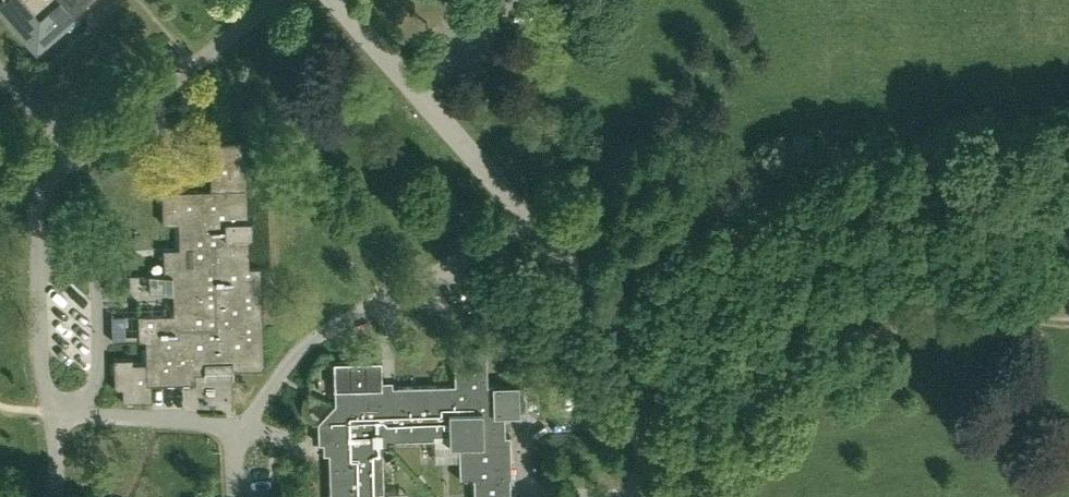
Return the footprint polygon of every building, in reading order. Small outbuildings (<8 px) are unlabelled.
[(0,2),(0,12),(36,52),(79,14),(75,9),(85,0),(2,0),(0,2)] [(240,140),(211,141),(209,141),(210,189),(161,190),(163,222),(178,221),(179,247),(163,247),(164,273),(172,273),(173,313),(165,313),(165,306),(112,306),(112,340),(141,339),(145,339),(146,362),(132,362),(132,357),(113,358),(115,386),(122,386),(123,399),(151,399),(150,382),(194,380),(193,362),(232,360),(232,367),(263,366),(260,266),(248,266),(247,235),(251,235),(250,219),(246,219),(244,156),(241,156),(240,140)] [(454,383),(455,383),(382,385),(381,359),(333,360),(335,402),(317,420),(318,442),(328,442),(330,496),(406,496),(406,491),(383,491),(381,444),(381,445),(387,444),(387,438),(434,437),(434,460),(457,459),(459,458),(459,478),(473,478),(474,496),(509,496),(509,477),(510,476),(509,434),(504,435),(503,414),(504,413),(519,412),(518,383),(492,383),(491,384),(486,384),(485,350),(453,351),(454,383)]
